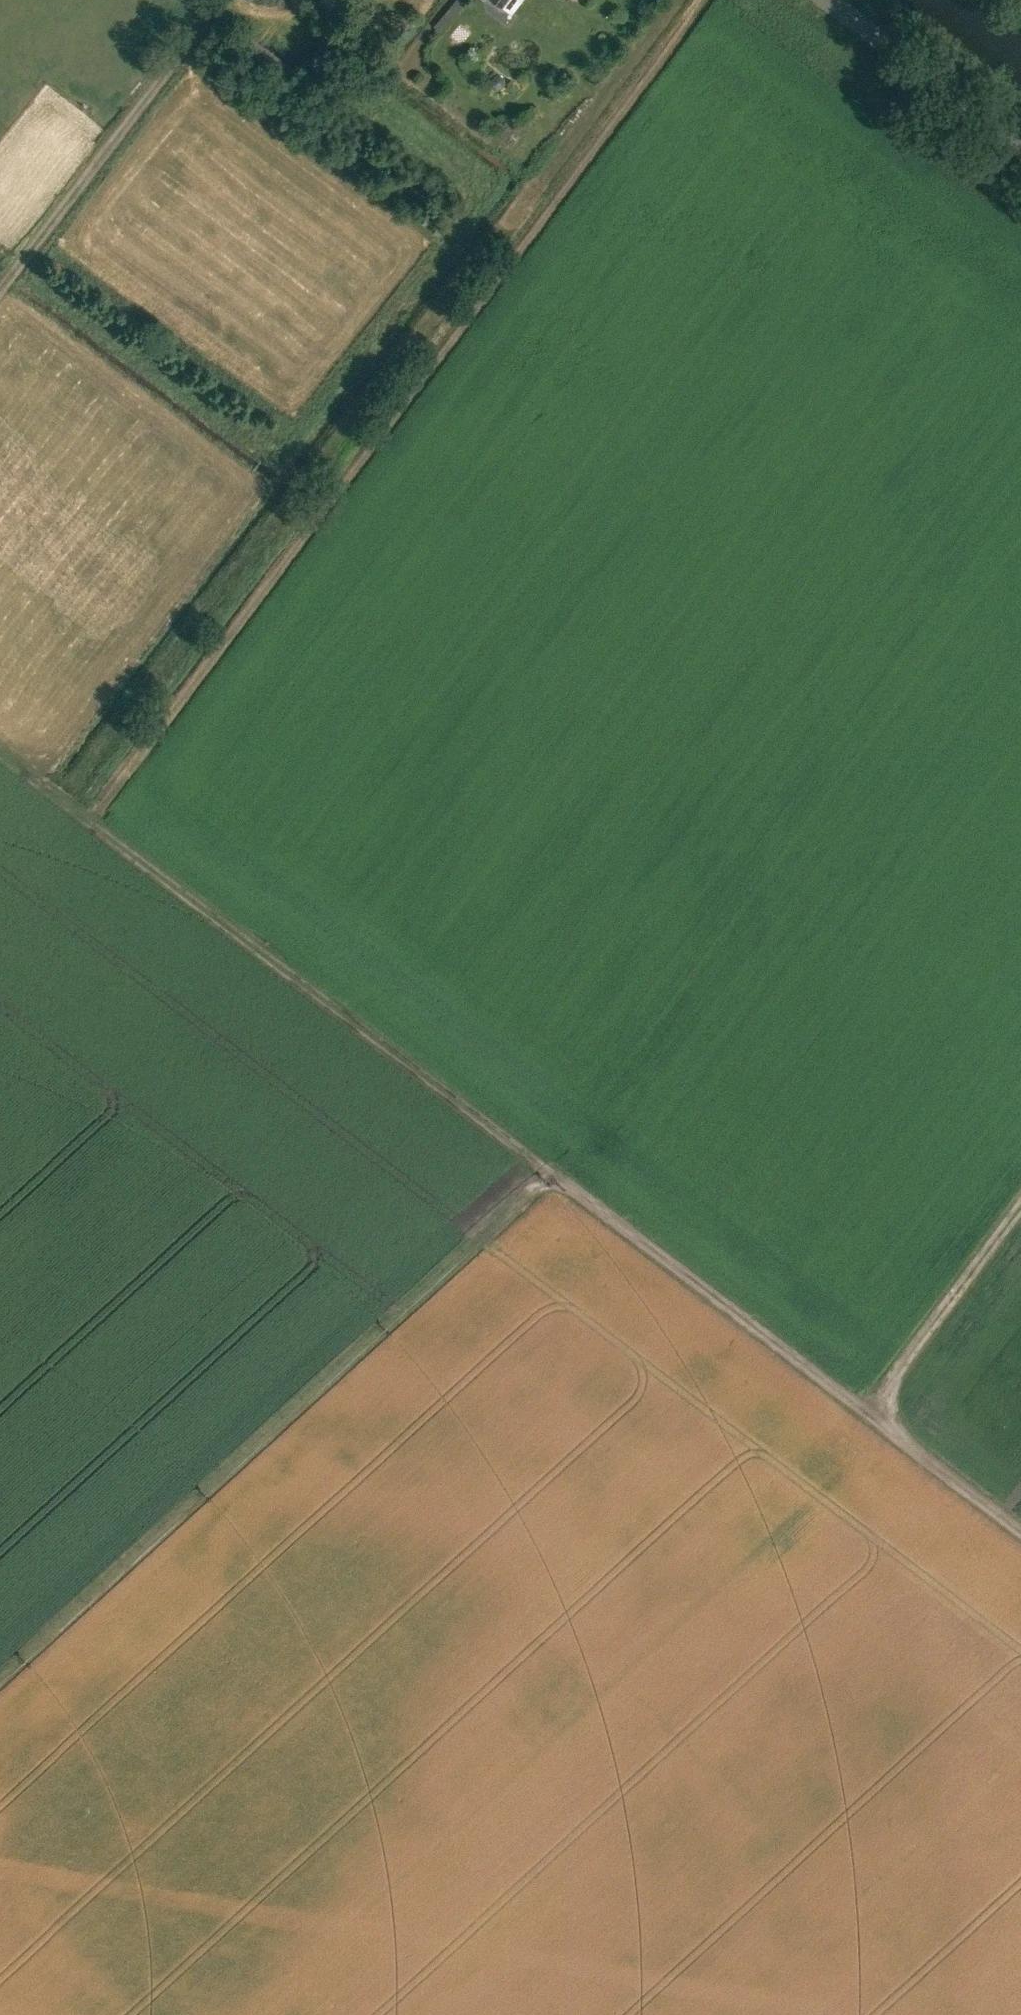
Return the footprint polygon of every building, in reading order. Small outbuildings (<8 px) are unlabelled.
[(503,8),(509,0),(493,0),(503,8)]
